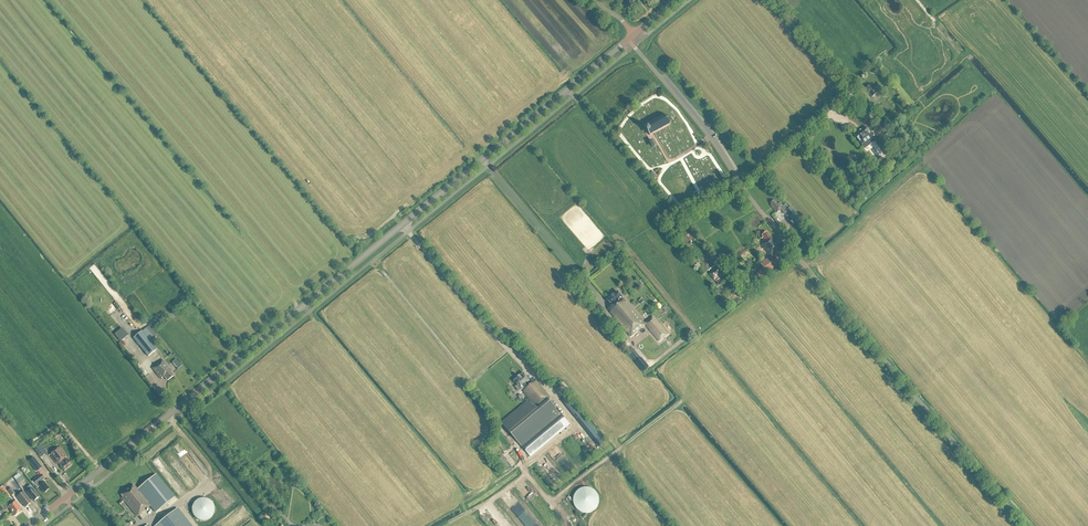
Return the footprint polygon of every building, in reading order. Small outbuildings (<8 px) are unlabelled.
[(872,97),(877,93),(878,92),(877,92),(881,88),(877,84),(872,88),(869,85),(866,88),(867,90),(866,91),(872,97)] [(650,136),(666,127),(670,125),(671,121),(669,117),(665,116),(645,126),(650,136)] [(871,134),(866,127),(855,135),(862,145),(875,135),(872,132),(871,134)] [(809,143),(815,137),(811,134),(806,139),(809,143)] [(895,150),(900,147),(895,140),(890,143),(895,150)] [(778,205),(774,201),(771,204),(772,205),(771,206),(777,213),(783,208),(779,204),(778,205)] [(795,223),(800,218),(791,207),(786,212),(795,223)] [(772,237),(767,232),(762,236),(763,237),(762,238),(765,242),(761,245),(764,249),(767,252),(770,257),(781,248),(772,237)] [(811,240),(807,235),(803,239),(807,243),(811,240)] [(773,260),(770,257),(760,264),(763,269),(756,274),(760,280),(771,272),(771,274),(773,273),(772,271),(782,264),(777,257),(773,260)] [(716,282),(724,276),(718,268),(710,274),(716,282)] [(715,287),(713,288),(716,293),(718,291),(723,288),(719,283),(715,287)] [(741,290),(738,286),(733,290),(739,298),(744,293),(742,290),(741,290)] [(645,323),(618,292),(607,301),(612,306),(608,310),(631,337),(645,325),(660,341),(668,334),(653,316),(645,323)] [(123,341),(131,335),(124,327),(116,334),(123,341)] [(148,357),(157,349),(151,342),(155,339),(146,328),(133,338),(148,357)] [(628,352),(636,362),(641,358),(633,348),(628,352)] [(176,359),(172,362),(178,369),(182,366),(176,359)] [(167,381),(174,376),(170,371),(171,370),(162,360),(152,368),(160,379),(164,376),(167,381)] [(531,382),(524,373),(514,381),(518,386),(515,387),(520,392),(522,391),(531,401),(503,424),(530,457),(569,425),(549,400),(551,398),(535,379),(531,382)] [(578,409),(572,414),(576,420),(582,415),(578,409)] [(47,453),(41,444),(34,450),(41,458),(47,453)] [(65,460),(63,459),(67,456),(60,447),(50,455),(57,464),(58,463),(64,471),(72,465),(67,459),(65,460)] [(506,473),(513,467),(505,456),(497,462),(506,473)] [(34,458),(29,462),(37,471),(41,467),(34,458)] [(44,483),(42,480),(44,478),(41,474),(33,481),(36,484),(35,485),(37,488),(39,486),(44,493),(49,489),(44,483)] [(19,485),(25,480),(21,476),(15,480),(19,485)] [(157,476),(138,491),(150,505),(157,513),(175,498),(157,476)] [(138,491),(134,485),(121,495),(122,497),(122,498),(123,500),(119,503),(121,505),(125,502),(137,516),(150,505),(138,491)] [(10,495),(3,486),(0,488),(0,490),(6,498),(10,495)] [(33,489),(30,486),(27,488),(28,490),(27,491),(28,493),(27,493),(34,501),(39,497),(33,489)] [(578,488),(577,511),(600,512),(601,489),(578,488)] [(25,507),(31,503),(23,492),(17,497),(22,505),(23,504),(25,507)] [(227,506),(232,498),(227,495),(222,503),(227,506)] [(14,503),(10,498),(2,505),(6,509),(8,507),(14,516),(22,510),(15,502),(14,503)] [(192,508),(192,510),(192,513),(193,515),(194,517),(196,518),(197,520),(200,521),(202,521),(204,521),(206,521),(209,520),(210,518),(212,517),(213,515),(214,513),(214,510),(214,508),(214,506),(213,504),(211,502),(209,500),(207,499),(205,499),(203,498),(201,499),(198,499),(196,501),(195,502),(193,504),(192,506),(192,508)] [(176,509),(155,525),(190,525),(176,509)] [(260,517),(265,522),(268,523),(270,521),(270,518),(265,513),(263,512),(261,514),(260,517)] [(130,523),(125,516),(121,519),(126,525),(130,523)]
